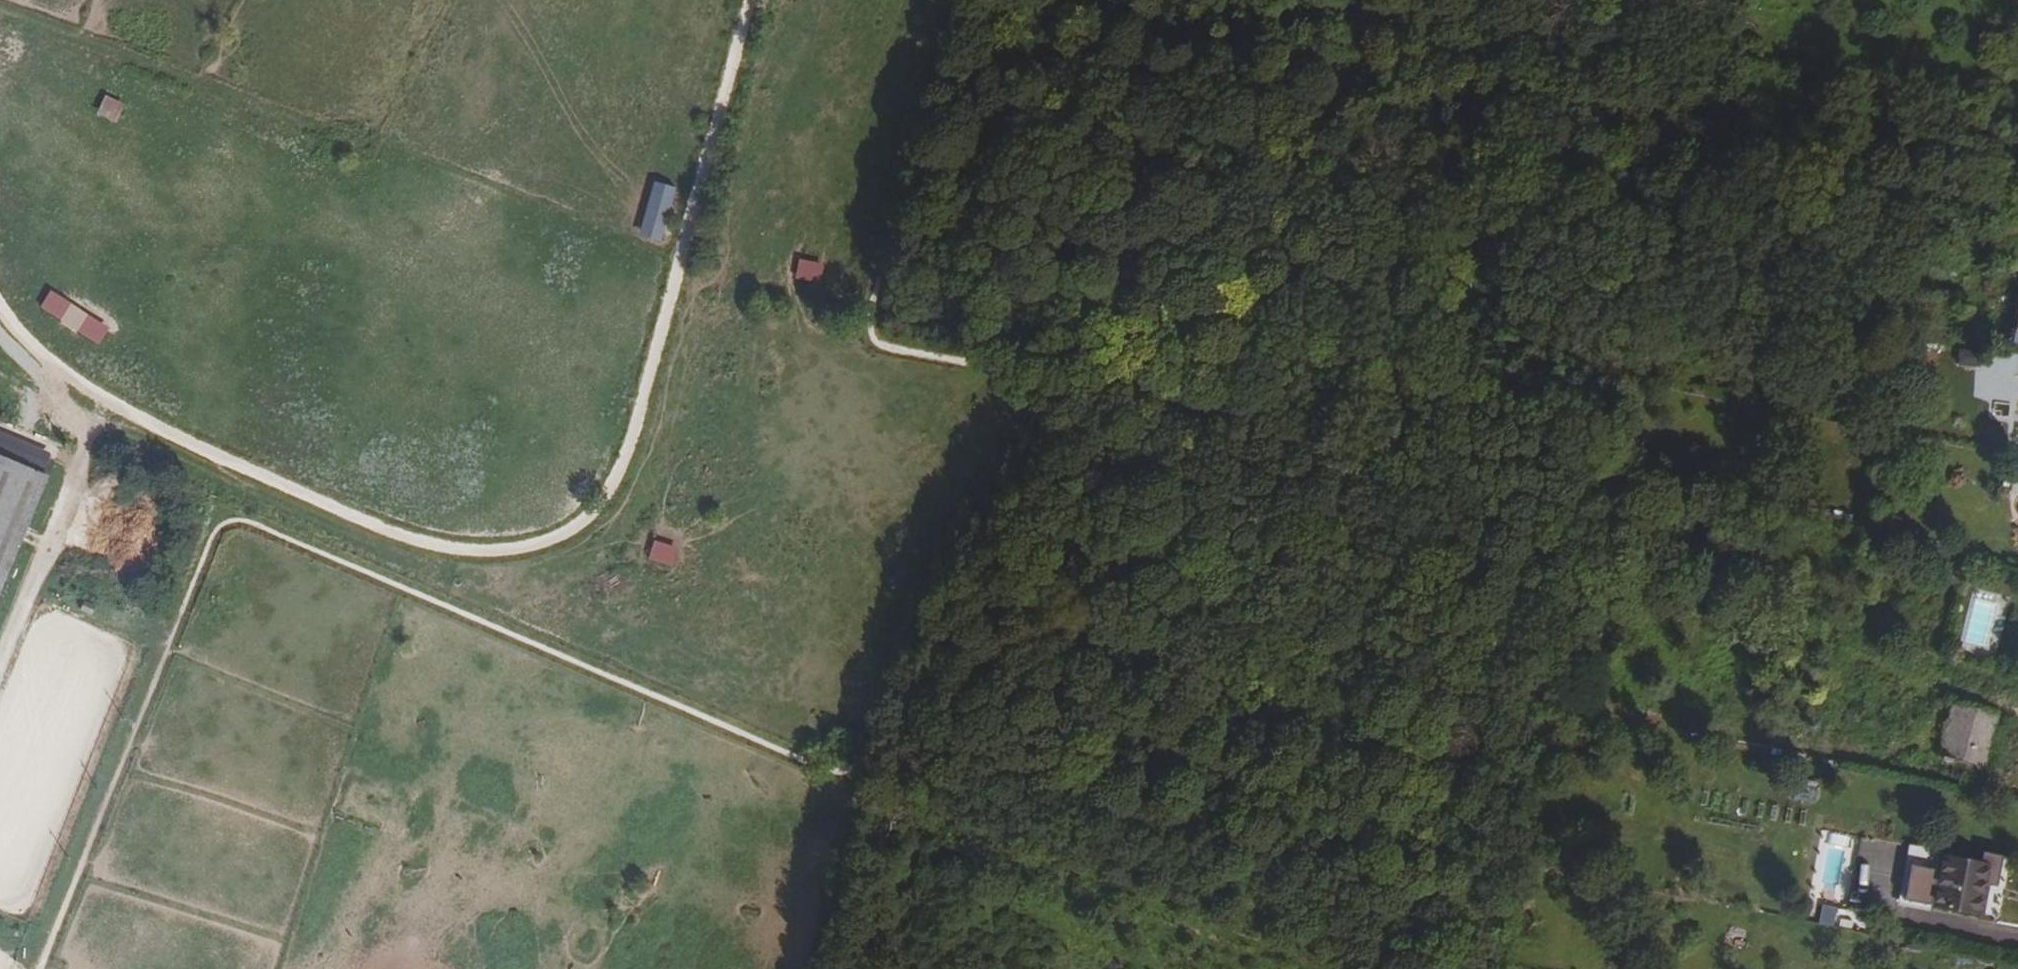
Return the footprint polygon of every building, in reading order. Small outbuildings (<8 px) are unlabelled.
[(118,122),(122,100),(100,95),(96,117),(118,122)] [(99,342),(108,325),(46,293),(37,310),(99,342)] [(1981,369),(1983,350),(1957,349),(1956,367),(1981,369)] [(51,470),(0,449),(0,593),(51,470)] [(646,559),(671,568),(678,549),(654,539),(646,559)] [(1953,702),(1939,757),(1982,768),(1996,714),(1953,702)] [(1954,761),(1949,776),(1973,782),(1977,767),(1954,761)] [(1938,869),(1940,857),(1941,850),(1909,844),(1898,904),(1930,910),(1931,905),(1905,901),(1912,864),(1938,869)] [(1982,864),(1940,857),(1938,869),(1912,864),(1905,901),(1931,905),(1981,915),(1987,884),(1998,886),(2003,856),(1984,853),(1982,864)]
